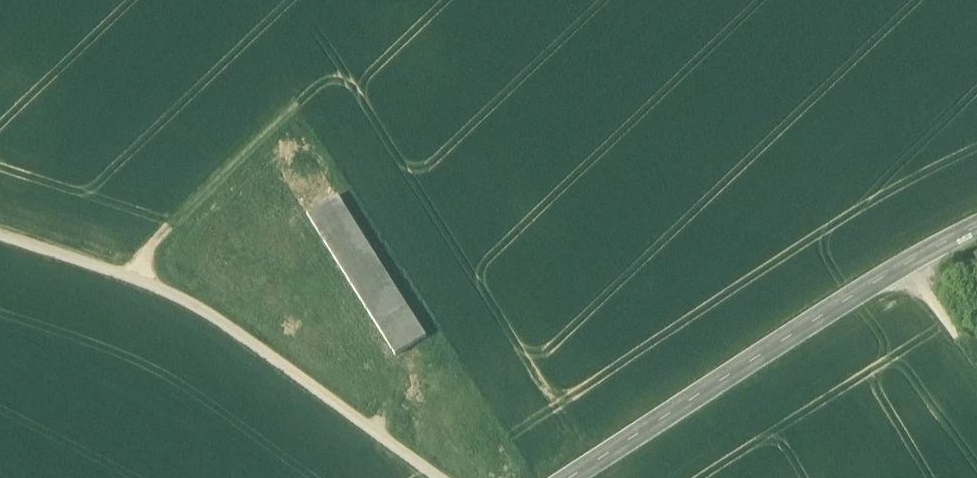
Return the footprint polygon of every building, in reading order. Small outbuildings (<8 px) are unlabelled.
[(427,338),(338,197),(307,216),(396,357),(427,338)]
